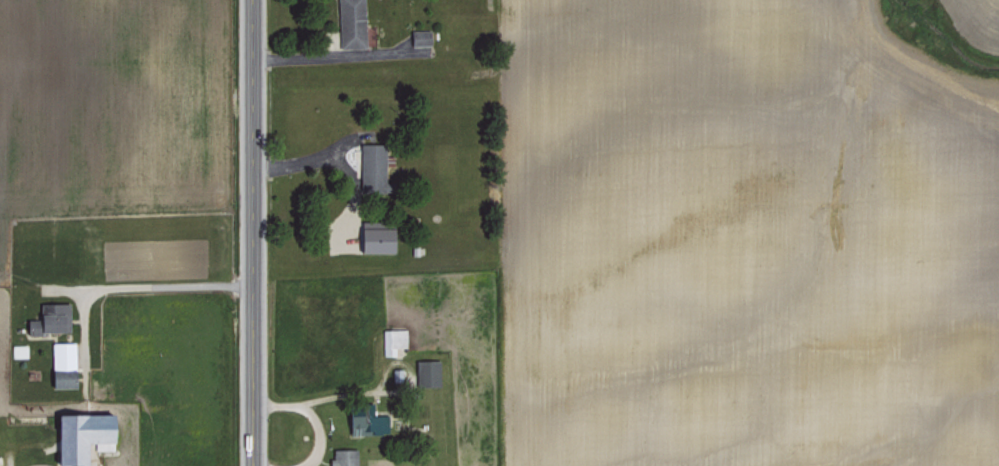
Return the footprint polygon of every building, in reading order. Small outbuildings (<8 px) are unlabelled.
[(364,47),(363,0),(337,0),(338,48),(364,47)] [(428,29),(410,29),(410,45),(428,45),(428,29)] [(383,142),(360,141),(358,190),(391,191),(392,176),(400,176),(400,159),(383,158),(383,142)] [(391,225),(358,226),(359,251),(391,250),(391,225)] [(39,329),(67,330),(68,301),(37,300),(36,320),(26,320),(25,333),(39,334),(39,329)] [(73,340),(50,340),(51,386),(74,385),(73,340)] [(439,384),(438,358),(415,359),(415,384),(439,384)] [(371,401),(346,402),(347,433),(388,432),(387,413),(372,413),(371,401)] [(53,462),(85,462),(85,440),(94,440),(94,448),(113,448),(113,412),(54,411),(53,462)] [(355,447),(330,447),(330,465),(356,465),(355,447)]
